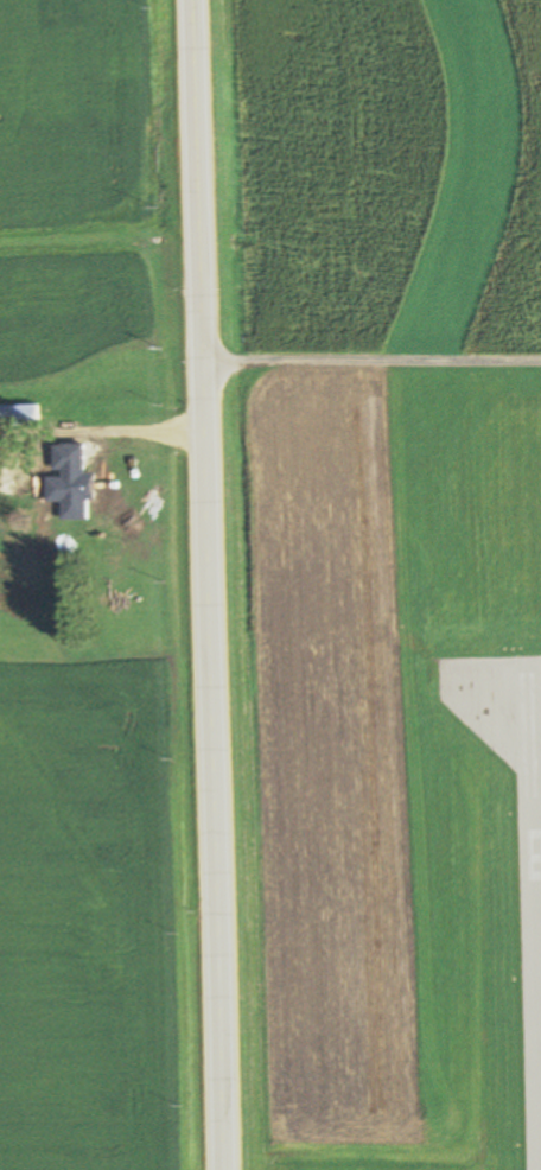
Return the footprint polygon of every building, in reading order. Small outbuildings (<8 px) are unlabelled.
[(39,426),(39,405),(0,405),(0,426),(39,426)] [(89,521),(89,453),(62,453),(62,521),(89,521)]
